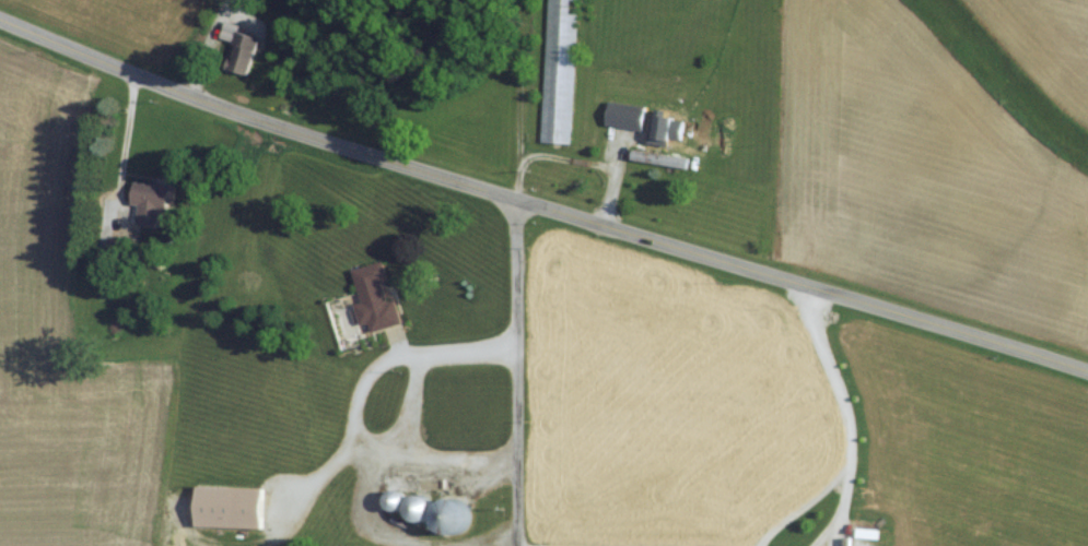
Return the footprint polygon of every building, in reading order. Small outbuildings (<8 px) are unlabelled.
[(579,0),(549,0),(543,141),(574,142),(579,0)] [(241,27),(229,22),(223,38),(235,42),(241,27)] [(650,107),(613,98),(608,122),(645,130),(650,107)] [(689,166),(690,156),(633,149),(632,160),(689,166)] [(168,208),(172,187),(139,181),(135,202),(168,208)] [(355,268),(364,301),(357,303),(363,325),(372,322),(374,330),(404,322),(398,297),(390,299),(385,283),(392,281),(386,260),(355,268)] [(268,487),(200,487),(200,527),(268,527),(268,487)]
